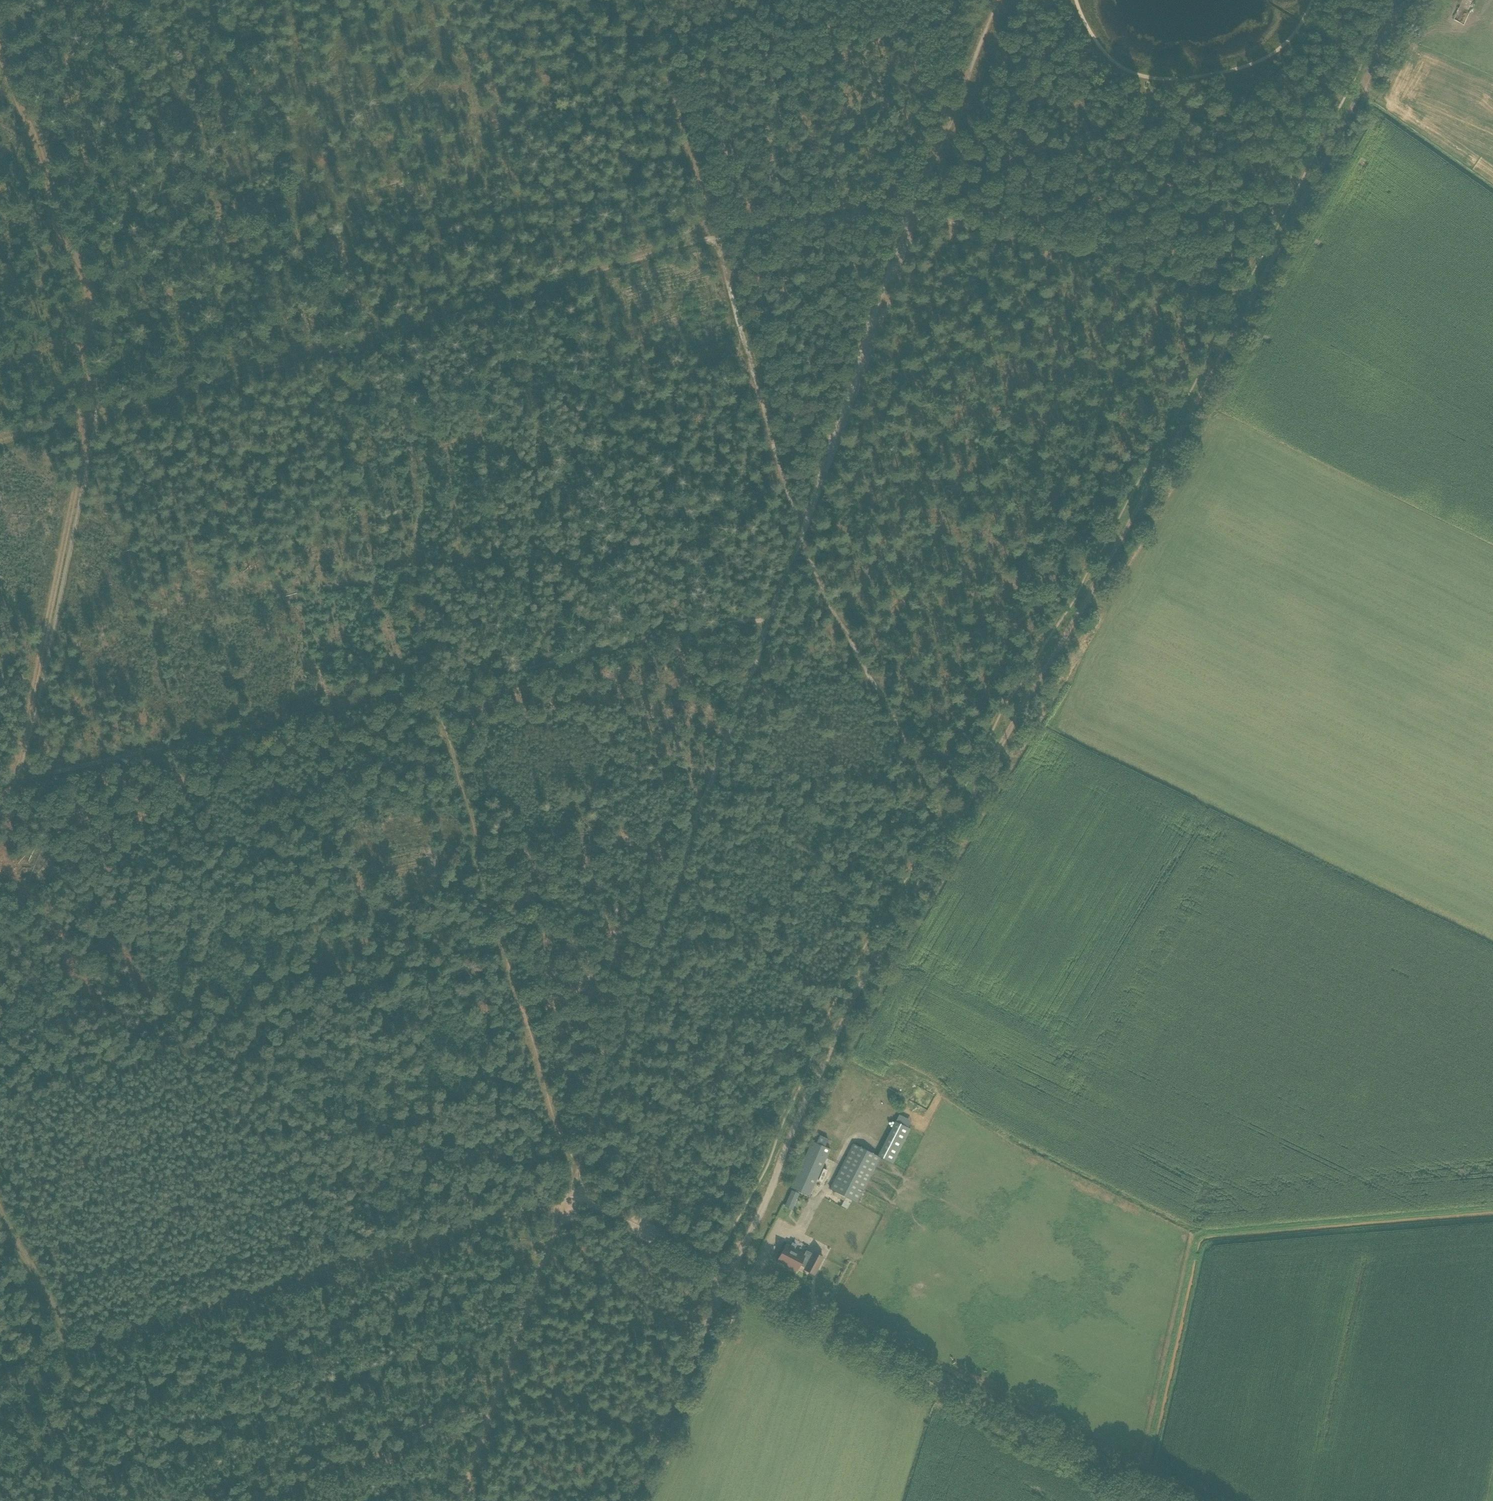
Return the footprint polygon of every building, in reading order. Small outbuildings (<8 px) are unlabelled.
[(830,1189),(834,1191),(856,1202),(879,1157),(892,1164),(911,1129),(908,1127),(911,1120),(899,1114),(877,1156),(853,1143),(830,1189)] [(831,1150),(814,1141),(791,1187),(808,1196),(831,1150)] [(792,1190),(788,1198),(796,1201),(799,1193),(792,1190)] [(786,1245),(778,1260),(797,1270),(799,1264),(803,1257),(802,1257),(793,1251),(794,1249),(794,1248),(796,1245),(792,1242),(790,1247),(786,1245)] [(803,1257),(799,1264),(805,1267),(804,1269),(814,1274),(823,1257),(813,1252),(813,1253),(806,1250),(802,1257),(803,1257)]
